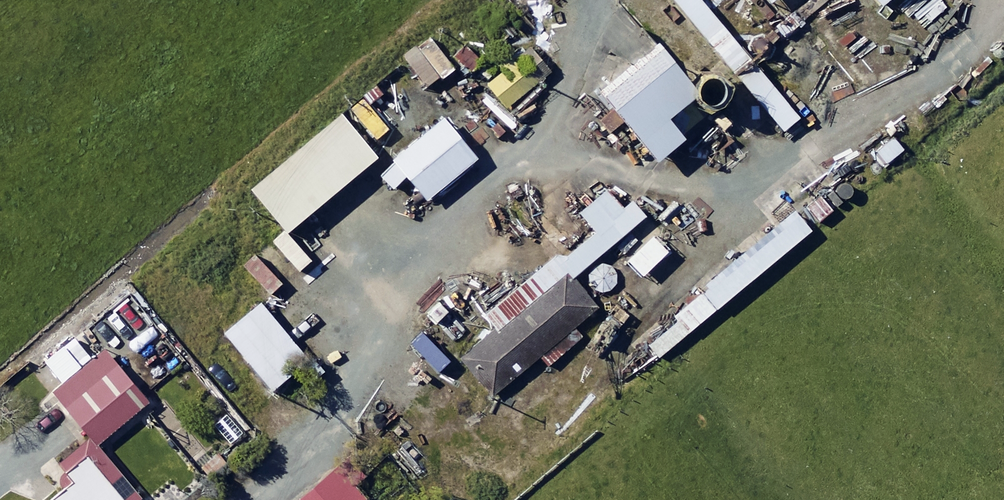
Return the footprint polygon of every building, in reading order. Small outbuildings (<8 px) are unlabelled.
[(700,0),(673,0),(736,75),(752,62),(700,0)] [(884,9),(896,0),(877,0),(884,9)] [(457,72),(434,40),(407,59),(429,91),(457,72)] [(701,100),(662,52),(604,99),(660,166),(686,145),(670,126),(701,100)] [(537,84),(516,63),(499,79),(489,88),(510,110),(537,84)] [(801,120),(756,67),(740,80),(785,133),(801,120)] [(394,130),(369,99),(357,109),(354,111),(378,142),(394,130)] [(381,161),(345,118),(255,193),(291,236),(381,161)] [(481,163),(447,122),(382,176),(395,192),(410,180),(430,205),(481,163)] [(560,259),(486,316),(499,332),(462,360),(491,397),(601,312),(574,277),(637,226),(610,193),(583,215),(599,236),(564,265),(560,259)] [(293,235),(277,249),(298,275),(314,261),(293,235)] [(718,312),(704,296),(676,320),(679,324),(651,348),(661,360),(718,312)] [(311,364),(264,306),(228,336),(275,394),(311,364)] [(433,342),(425,335),(413,348),(423,356),(442,374),(454,361),(433,342)] [(97,360),(86,347),(65,364),(77,378),(57,395),(99,446),(150,405),(106,352),(97,360)] [(250,431),(231,412),(214,429),(233,448),(250,431)] [(90,444),(62,466),(77,486),(60,499),(135,499),(90,444)] [(337,472),(304,499),(362,499),(337,472)]
